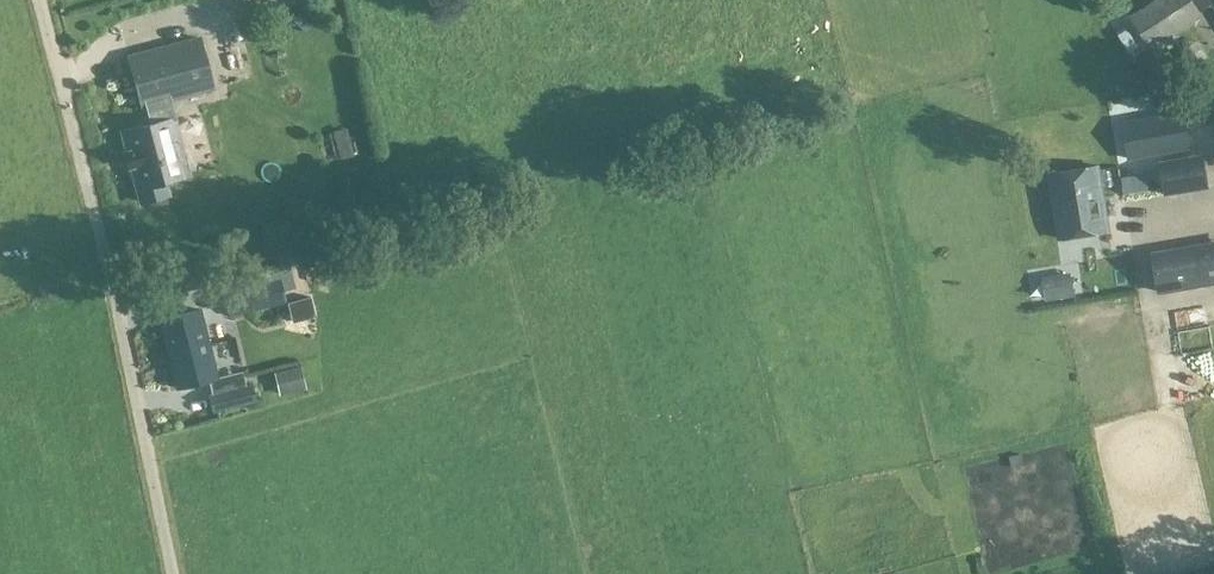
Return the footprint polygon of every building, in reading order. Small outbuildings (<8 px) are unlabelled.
[(1192,1),(1191,0),(1160,0),(1132,18),(1151,48),(1201,16),(1200,13),(1213,4),(1213,0),(1193,0),(1192,1)] [(178,139),(173,121),(177,120),(171,100),(213,89),(199,37),(130,56),(143,107),(147,106),(152,125),(124,132),(131,157),(137,156),(149,202),(186,192),(172,138),(176,137),(177,139),(178,139)] [(1184,111),(1122,122),(1129,158),(1190,147),(1184,111)] [(1165,193),(1193,189),(1208,186),(1203,156),(1160,163),(1165,193)] [(1098,166),(1049,174),(1059,239),(1108,232),(1098,166)] [(1205,283),(1213,282),(1213,243),(1152,253),(1159,291),(1205,283)] [(261,284),(225,293),(230,316),(287,302),(284,291),(296,288),(291,268),(279,271),(278,268),(259,273),(261,284)] [(1047,297),(1072,291),(1069,275),(1043,282),(1047,297)] [(294,322),(316,316),(312,297),(289,303),(294,322)] [(201,309),(183,314),(159,320),(176,387),(218,377),(201,309)] [(1206,382),(1213,382),(1213,336),(1180,339),(1185,404),(1207,403),(1206,382)] [(301,369),(284,373),(288,393),(305,389),(301,369)] [(252,384),(208,395),(213,412),(256,400),(252,384)]
